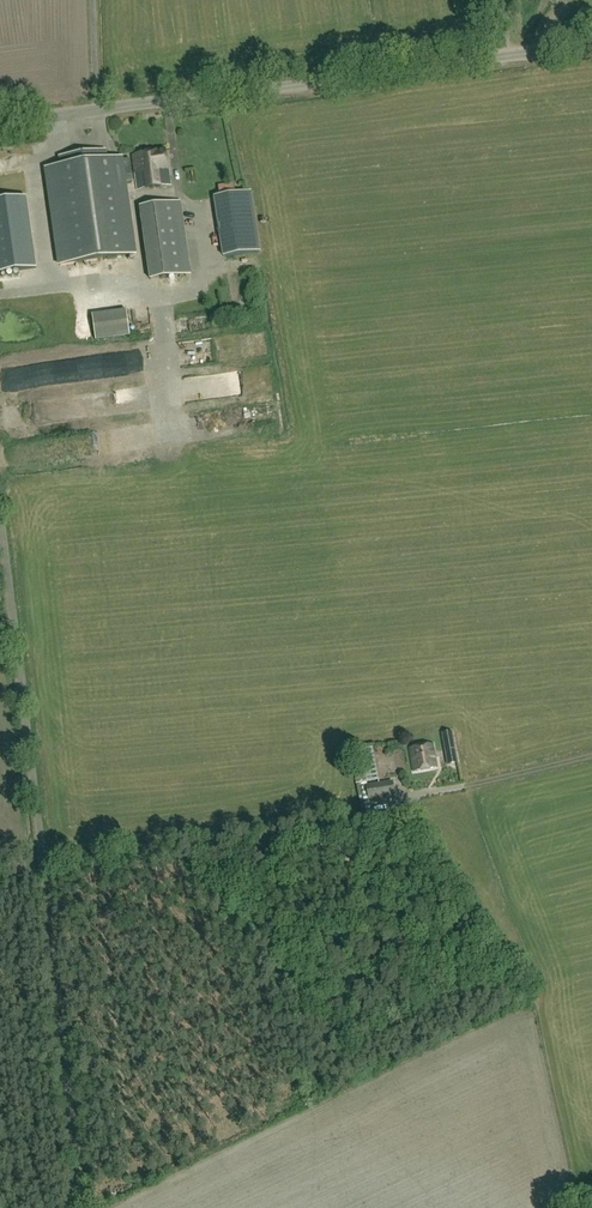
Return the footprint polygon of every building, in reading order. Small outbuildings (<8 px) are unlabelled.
[(132,155),(137,190),(171,185),(166,150),(132,155)] [(134,255),(123,176),(131,175),(129,159),(121,160),(120,158),(46,168),(59,266),(134,255)] [(218,191),(222,250),(260,247),(256,188),(218,191)] [(140,208),(150,280),(191,274),(181,202),(140,208)] [(83,266),(72,266),(72,276),(84,275),(83,266)] [(95,273),(94,267),(90,267),(91,294),(105,293),(104,272),(95,273)] [(94,309),(98,337),(131,332),(127,303),(94,309)] [(108,356),(109,375),(128,374),(127,355),(108,356)] [(446,751),(455,749),(452,733),(443,734),(446,751)] [(414,771),(437,767),(433,744),(410,748),(414,771)] [(380,784),(368,786),(370,799),(382,797),(380,784)]
